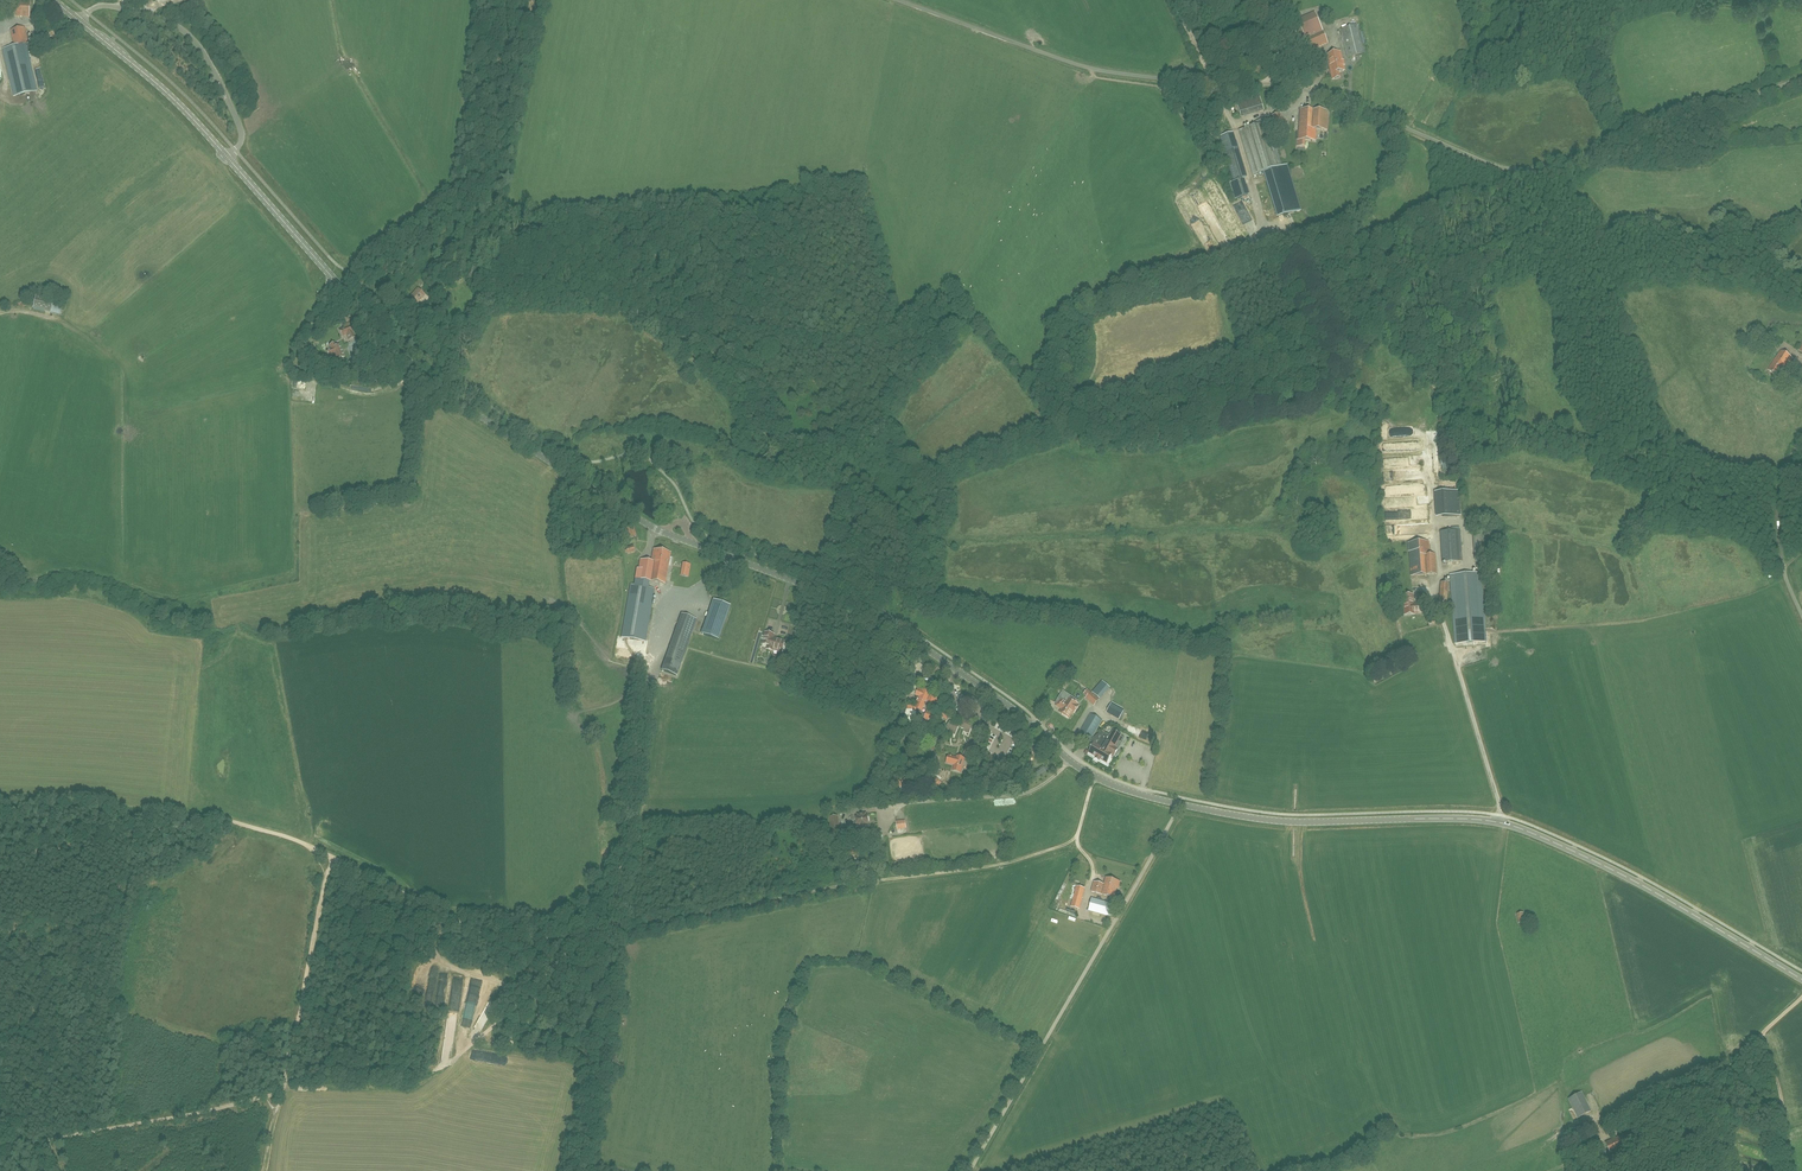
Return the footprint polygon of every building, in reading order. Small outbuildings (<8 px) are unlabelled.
[(31,1),(12,0),(11,0),(10,16),(30,17),(31,1)] [(1310,51),(1328,43),(1315,12),(1296,20),(1303,35),(1310,51)] [(54,23),(42,25),(44,31),(55,29),(54,23)] [(1348,58),(1365,53),(1358,25),(1340,29),(1348,58)] [(37,90),(34,75),(26,44),(28,43),(24,27),(10,30),(14,46),(2,49),(13,96),(37,90)] [(1340,52),(1327,55),(1333,79),(1339,78),(1338,72),(1344,70),(1343,66),(1345,66),(1343,60),(1342,60),(1340,52)] [(1309,68),(1318,65),(1314,53),(1305,56),(1309,68)] [(1285,88),(1272,92),(1276,105),(1289,101),(1285,88)] [(1264,111),(1260,97),(1237,104),(1241,118),(1264,111)] [(1327,130),(1329,111),(1300,109),(1298,140),(1297,140),(1297,146),(1304,147),(1305,140),(1315,141),(1316,130),(1327,130)] [(1285,118),(1281,119),(1280,115),(1272,116),(1273,121),(1270,122),(1272,132),(1271,132),(1267,119),(1255,122),(1256,126),(1239,131),(1253,176),(1264,172),(1278,217),(1300,210),(1286,165),(1281,167),(1272,135),(1273,135),(1273,137),(1288,134),(1285,118)] [(1225,152),(1234,181),(1230,183),(1235,200),(1247,197),(1241,179),(1245,178),(1234,143),(1236,143),(1233,132),(1220,136),(1222,142),(1221,143),(1222,147),(1223,147),(1225,152)] [(1213,190),(1231,224),(1239,220),(1220,185),(1213,190)] [(1202,206),(1209,202),(1201,188),(1194,191),(1202,206)] [(1182,199),(1188,212),(1193,209),(1187,196),(1182,199)] [(1215,207),(1206,212),(1217,231),(1225,226),(1215,207)] [(418,289),(410,297),(417,303),(424,295),(418,289)] [(33,310),(37,311),(51,314),(51,313),(61,315),(64,302),(54,299),(36,295),(33,310)] [(355,338),(353,332),(354,332),(350,322),(342,325),(343,328),(339,330),(342,337),(346,335),(349,341),(355,338)] [(329,345),(331,349),(326,351),(327,353),(327,354),(327,355),(328,355),(329,357),(333,355),(335,359),(336,359),(337,361),(340,360),(340,361),(344,359),(344,358),(345,358),(339,345),(337,346),(335,343),(329,345)] [(1780,378),(1793,359),(1781,350),(1768,370),(1780,378)] [(1394,471),(1396,478),(1410,475),(1409,468),(1394,471)] [(629,537),(636,535),(633,525),(626,528),(629,537)] [(1442,562),(1461,561),(1459,530),(1457,531),(1451,531),(1440,532),(1442,562)] [(1409,541),(1428,539),(1427,535),(1429,535),(1429,532),(1424,533),(1425,538),(1421,538),(1421,536),(1409,537),(1409,541)] [(1411,576),(1436,574),(1435,555),(1428,555),(1427,542),(1408,543),(1408,552),(1409,552),(1411,576)] [(654,589),(646,587),(647,580),(665,584),(671,553),(653,549),(651,562),(640,560),(639,568),(638,567),(634,585),(631,585),(622,637),(645,641),(654,589)] [(1454,622),(1455,633),(1455,644),(1457,644),(1485,642),(1485,631),(1480,573),(1450,575),(1454,622)] [(1447,605),(1449,584),(1441,583),(1439,603),(1447,605)] [(665,595),(664,616),(674,616),(676,596),(665,595)] [(1413,595),(1403,596),(1405,615),(1414,614),(1422,613),(1421,603),(1414,604),(1413,595)] [(713,599),(701,634),(718,640),(730,606),(713,599)] [(696,605),(694,612),(703,614),(705,607),(696,605)] [(677,676),(697,619),(682,614),(676,631),(662,671),(677,676)] [(785,641),(776,639),(773,638),(774,634),(766,632),(763,644),(767,645),(766,649),(774,651),(774,650),(782,652),(785,641)] [(1490,656),(1463,664),(1465,670),(1492,662),(1490,656)] [(782,659),(776,662),(780,668),(785,665),(782,659)] [(1110,688),(1102,681),(1092,692),(1100,699),(1110,688)] [(934,695),(935,693),(931,692),(931,691),(930,691),(930,690),(922,687),(921,690),(918,689),(915,695),(920,696),(919,698),(916,697),(913,702),(916,704),(914,707),(908,705),(906,710),(905,717),(903,722),(913,725),(916,712),(920,713),(921,711),(925,702),(927,702),(927,701),(933,704),(934,701),(934,700),(935,697),(934,695)] [(1087,689),(1083,694),(1086,697),(1085,698),(1094,706),(1099,700),(1087,689)] [(1060,701),(1057,704),(1056,706),(1062,709),(1059,712),(1068,718),(1072,712),(1074,713),(1078,706),(1076,705),(1077,704),(1077,703),(1079,701),(1063,690),(1057,699),(1060,701)] [(1106,712),(1112,716),(1117,707),(1111,704),(1106,712)] [(938,714),(927,710),(924,718),(928,720),(929,719),(935,721),(938,714)] [(947,720),(950,713),(941,710),(938,717),(941,718),(941,717),(947,720)] [(1090,739),(1101,720),(1090,714),(1079,733),(1090,739)] [(961,727),(970,731),(972,724),(964,721),(961,727)] [(947,727),(948,727),(947,729),(956,732),(958,725),(950,722),(948,725),(947,727)] [(1127,728),(1138,734),(1141,727),(1130,722),(1127,728)] [(1097,738),(1094,743),(1094,742),(1088,753),(1095,757),(1094,759),(1099,761),(1100,759),(1107,764),(1111,756),(1112,756),(1114,756),(1115,756),(1116,756),(1117,755),(1118,754),(1118,752),(1118,750),(1118,749),(1117,748),(1116,748),(1115,747),(1121,735),(1113,730),(1110,735),(1104,732),(1100,740),(1097,738)] [(938,745),(941,738),(932,735),(929,741),(938,745)] [(972,757),(974,747),(967,745),(964,755),(972,757)] [(960,772),(964,758),(957,756),(957,758),(948,756),(946,762),(955,765),(953,770),(960,772)] [(1034,777),(1045,770),(1043,766),(1031,773),(1034,777)] [(933,777),(927,781),(930,783),(934,788),(939,783),(940,784),(942,782),(937,776),(935,779),(933,777)] [(930,783),(927,781),(924,777),(919,782),(921,784),(924,788),(930,783)] [(903,785),(901,783),(897,779),(890,785),(892,788),(893,786),(897,791),(903,785)] [(912,785),(909,783),(906,779),(901,783),(903,785),(906,789),(912,785)] [(856,817),(857,824),(857,826),(859,825),(859,830),(855,830),(855,835),(868,834),(867,824),(868,824),(868,822),(869,821),(869,817),(868,816),(867,817),(867,815),(866,816),(866,813),(857,814),(858,817),(856,817)] [(840,816),(833,817),(835,839),(843,838),(840,816)] [(897,829),(906,828),(905,821),(896,822),(897,829)] [(1094,882),(1091,891),(1114,898),(1115,894),(1117,895),(1119,889),(1118,889),(1120,881),(1106,877),(1104,885),(1094,882)] [(1077,886),(1071,907),(1079,909),(1084,888),(1077,886)] [(1088,910),(1109,916),(1112,917),(1115,908),(1109,906),(1110,903),(1091,898),(1088,910)] [(1519,923),(1525,922),(1523,913),(1517,914),(1519,923)] [(457,1013),(461,981),(451,980),(448,1012),(457,1013)] [(480,1025),(487,1011),(481,1007),(473,1021),(480,1025)] [(448,1063),(454,1020),(444,1019),(438,1062),(448,1063)] [(1578,1118),(1591,1111),(1581,1092),(1568,1099),(1578,1118)] [(1579,1136),(1590,1131),(1586,1122),(1575,1127),(1579,1136)] [(1610,1153),(1638,1141),(1633,1130),(1605,1143),(1610,1153)] [(1580,1158),(1600,1149),(1594,1134),(1573,1143),(1580,1158)] [(1602,1169),(1596,1156),(1588,1160),(1593,1170),(1598,1170),(1602,1169)]
